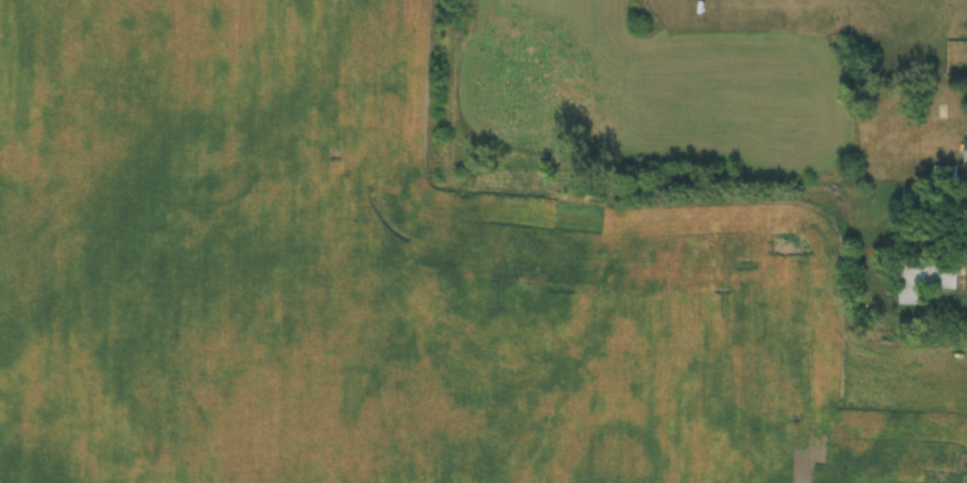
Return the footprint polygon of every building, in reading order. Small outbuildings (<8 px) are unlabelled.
[(953,167),(935,167),(935,179),(953,179),(953,167)] [(899,264),(899,305),(919,306),(919,289),(959,290),(959,265),(899,264)]
